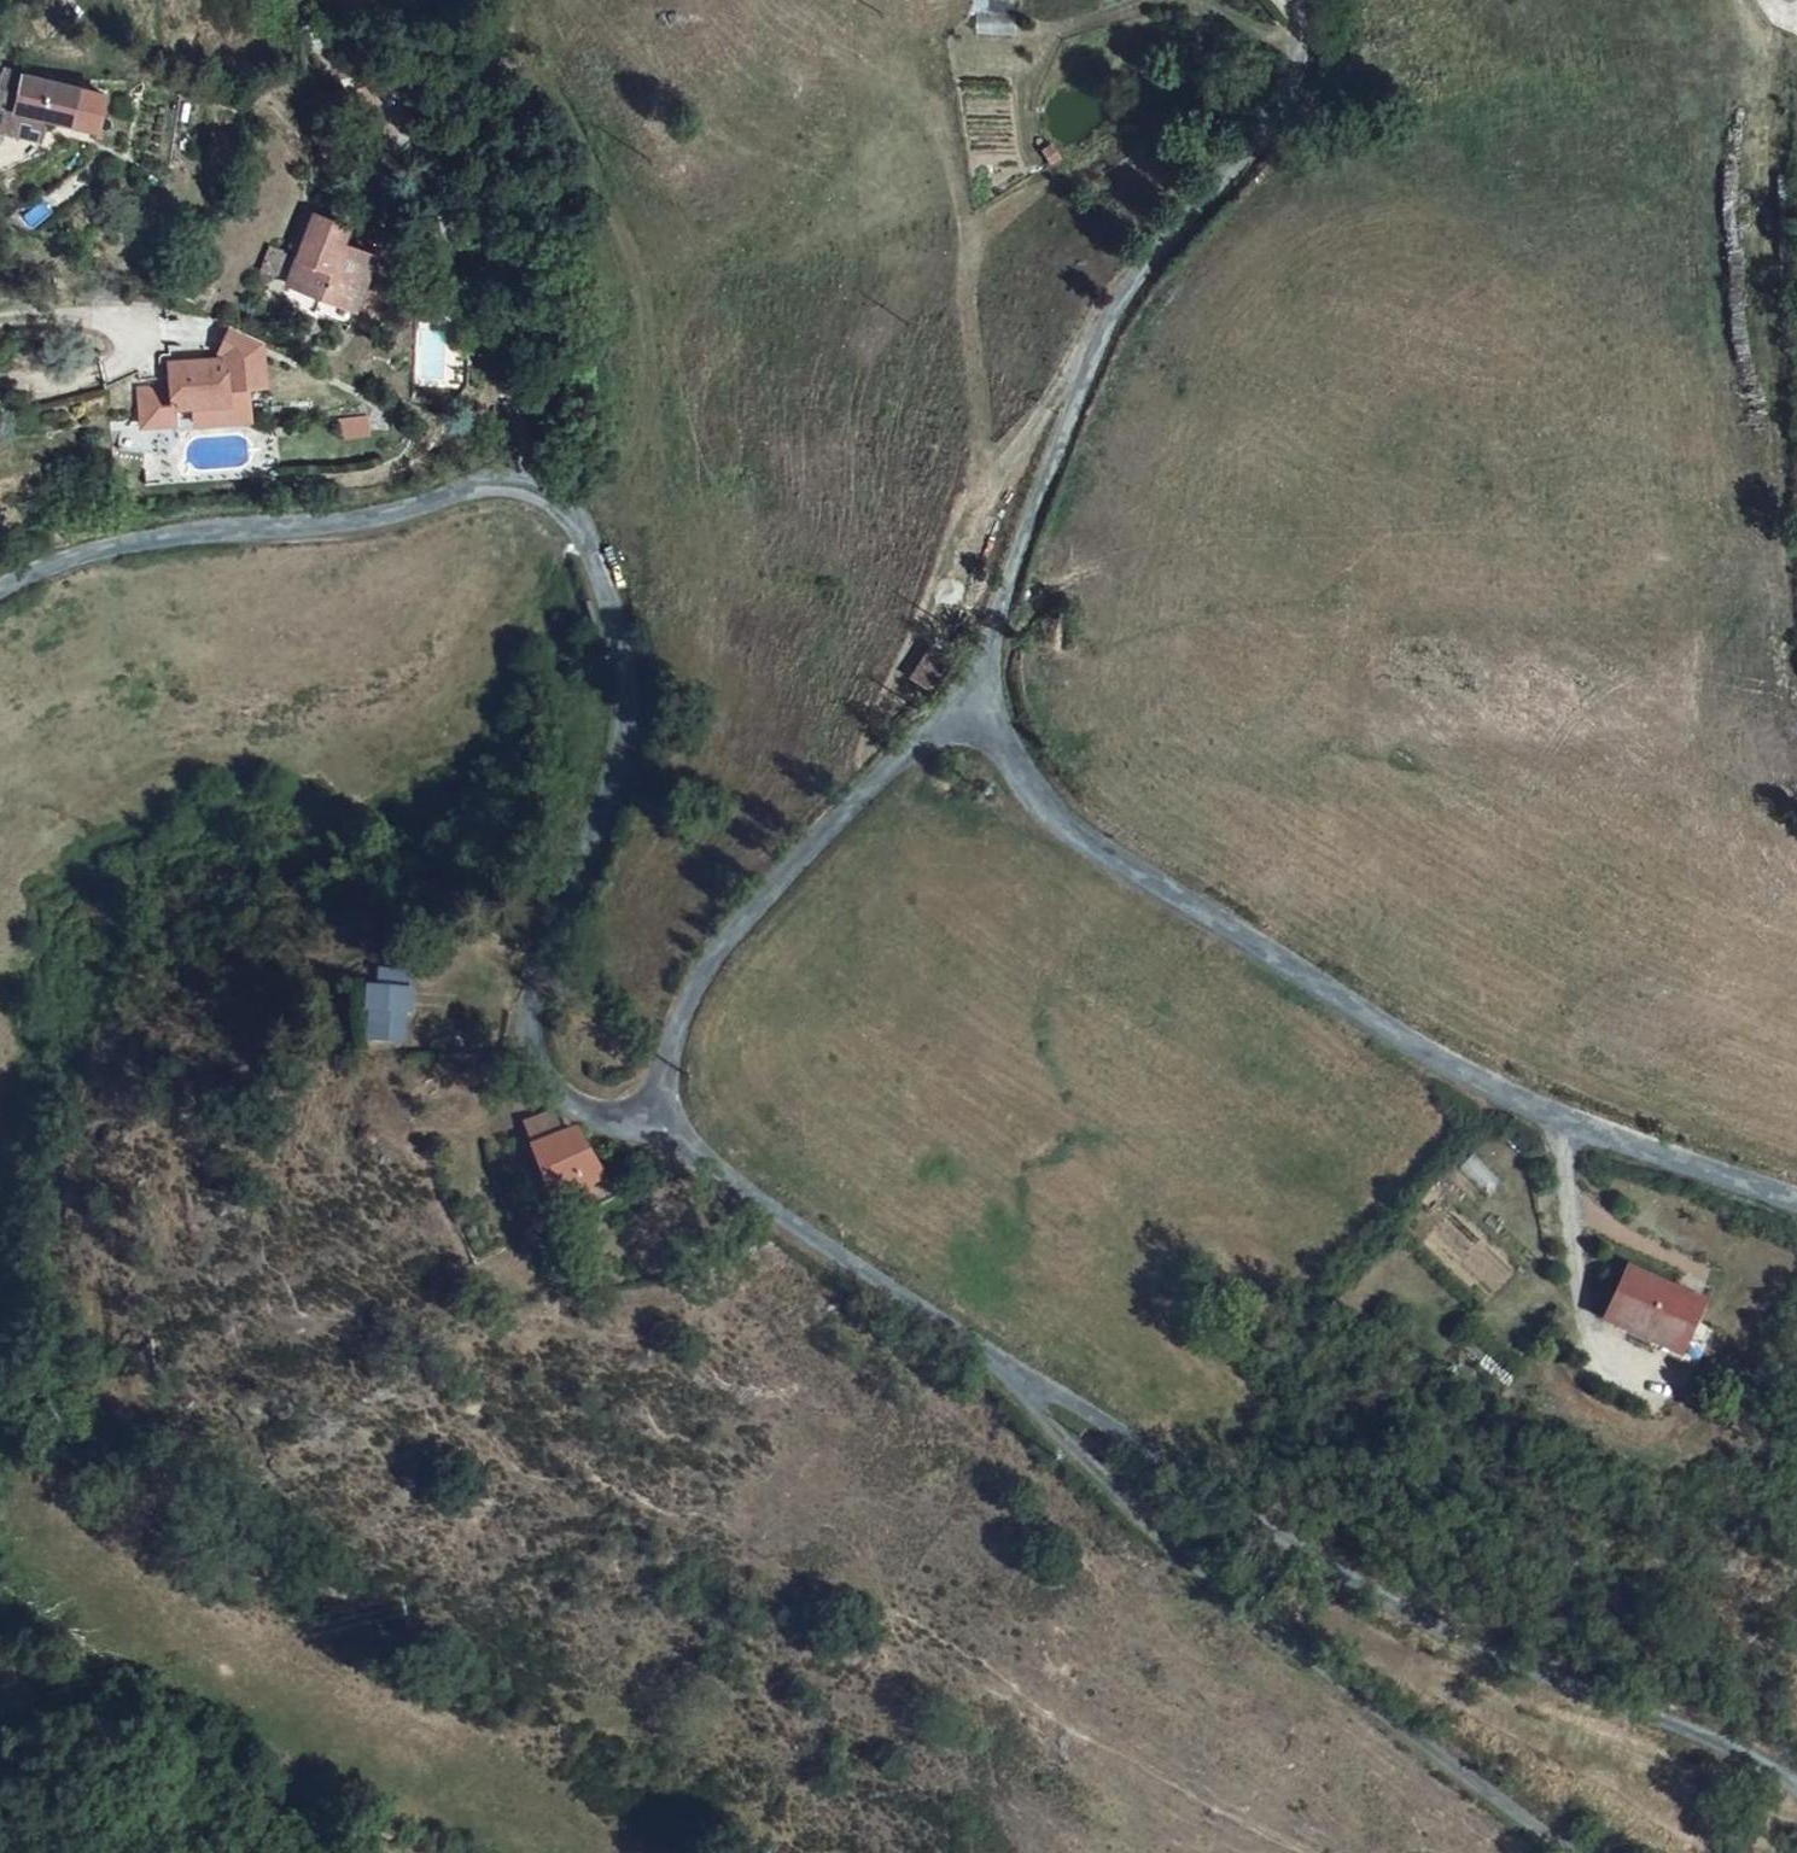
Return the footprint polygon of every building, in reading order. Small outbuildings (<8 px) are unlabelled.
[(54,76),(34,71),(9,125),(69,141),(74,120),(45,113),(54,76)] [(115,91),(54,76),(45,113),(74,120),(106,128),(106,126),(115,93),(115,91)] [(133,97),(115,93),(106,126),(123,131),(133,97)] [(368,227),(330,216),(314,261),(331,268),(320,294),(379,313),(400,258),(364,244),(368,227)] [(441,299),(429,303),(432,311),(444,307),(441,299)] [(180,387),(148,389),(150,427),(184,425),(183,408),(202,407),(237,405),(237,388),(255,387),(274,386),(271,342),(242,327),(230,352),(234,354),(234,360),(179,363),(180,387)] [(237,405),(202,407),(203,425),(257,422),(255,387),(237,388),(237,405)] [(354,986),(354,1041),(402,1042),(402,987),(354,986)] [(527,1125),(536,1147),(561,1136),(552,1114),(527,1125)] [(600,1179),(575,1130),(561,1136),(536,1147),(534,1147),(550,1183),(563,1204),(573,1200),(569,1192),(586,1185),(600,1179)] [(586,1185),(569,1192),(573,1200),(590,1193),(586,1185)] [(1705,1298),(1628,1269),(1608,1322),(1705,1359),(1718,1325),(1698,1318),(1705,1298)]
